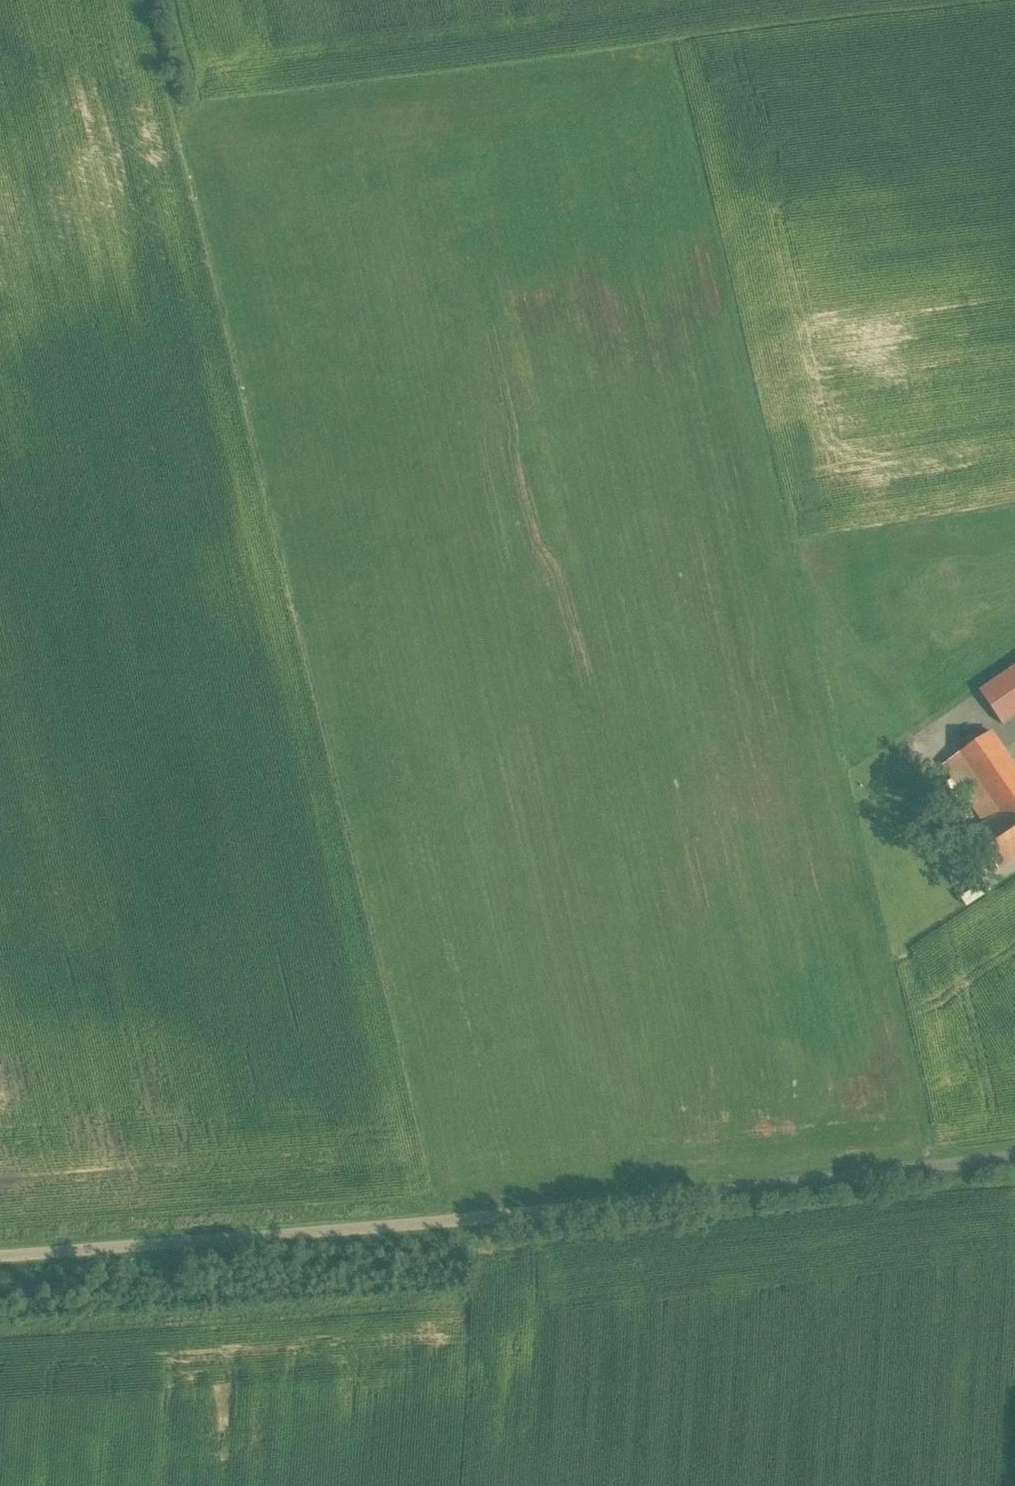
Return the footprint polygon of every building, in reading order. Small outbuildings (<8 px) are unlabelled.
[(982,689),(1003,721),(1014,713),(1014,668),(982,689)] [(992,733),(946,763),(988,825),(976,833),(1000,868),(1014,858),(1014,767),(992,733)]
